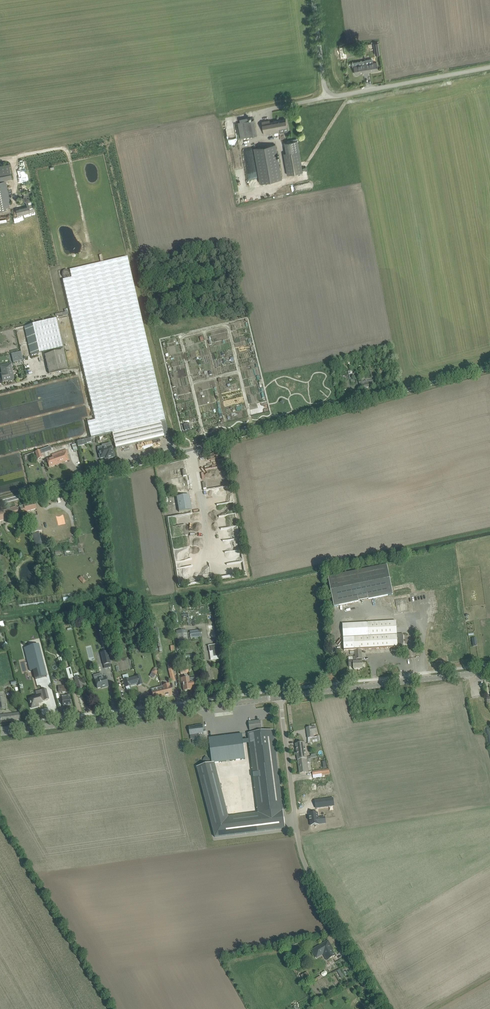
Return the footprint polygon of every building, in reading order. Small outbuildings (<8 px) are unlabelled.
[(373,63),(373,59),(365,60),(367,72),(378,70),(378,66),(377,66),(377,62),(373,63)] [(367,72),(365,60),(352,63),(353,67),(354,66),(356,74),(367,72)] [(239,122),(241,138),(259,135),(257,127),(255,128),(254,119),(239,122)] [(287,127),(286,119),(270,122),(270,120),(262,121),(264,134),(280,132),(279,128),(287,127)] [(288,175),(303,172),(297,140),(285,142),(287,153),(284,153),(288,175)] [(259,183),(282,179),(276,145),(253,148),(259,183)] [(7,209),(6,206),(10,206),(9,204),(10,204),(6,180),(4,180),(4,179),(12,178),(9,165),(1,166),(0,166),(0,210),(7,209)] [(35,211),(30,191),(23,193),(24,197),(25,197),(27,207),(16,209),(17,216),(30,213),(30,212),(35,211)] [(71,278),(63,280),(83,366),(95,420),(87,422),(91,438),(112,433),(116,449),(169,437),(127,257),(122,258),(69,270),(71,278)] [(31,325),(24,326),(31,355),(63,348),(56,319),(31,325)] [(21,352),(11,354),(13,362),(23,360),(21,352)] [(49,374),(68,370),(64,352),(45,357),(49,374)] [(11,363),(0,366),(3,376),(1,377),(3,382),(8,381),(9,382),(13,381),(13,380),(14,379),(14,376),(12,375),(11,372),(12,370),(11,363)] [(374,387),(373,380),(360,383),(360,386),(363,386),(363,388),(374,387)] [(99,451),(100,459),(108,457),(108,459),(114,457),(112,447),(103,449),(102,446),(98,447),(99,451)] [(49,467),(69,460),(67,455),(68,455),(66,450),(53,455),(54,457),(47,460),(49,467)] [(179,512),(192,510),(189,495),(177,497),(179,512)] [(24,507),(25,511),(36,508),(36,507),(34,502),(24,505),(24,507)] [(0,512),(0,520),(18,515),(18,513),(16,508),(0,512)] [(28,519),(32,533),(42,530),(38,516),(28,519)] [(334,607),(393,595),(387,565),(328,577),(334,607)] [(1,571),(0,571),(0,582),(2,589),(5,588),(10,587),(7,576),(3,577),(1,571)] [(408,598),(396,598),(397,610),(408,610),(408,598)] [(356,623),(343,624),(343,637),(344,637),(344,642),(344,651),(355,650),(362,650),(391,648),(394,648),(394,651),(403,651),(403,644),(404,644),(404,639),(403,634),(397,634),(397,630),(396,621),(368,623),(360,623),(356,623)] [(186,630),(176,631),(177,644),(188,643),(187,633),(186,630)] [(191,638),(201,637),(200,630),(190,631),(191,638)] [(47,677),(39,644),(24,648),(27,660),(30,659),(33,671),(35,680),(47,677)] [(212,652),(213,657),(220,656),(219,644),(208,646),(209,652),(212,652)] [(353,660),(349,660),(349,661),(349,667),(354,667),(354,669),(363,669),(362,659),(362,650),(355,650),(355,657),(353,657),(353,660)] [(104,665),(111,663),(108,651),(101,653),(104,665)] [(187,664),(179,665),(180,670),(181,675),(184,674),(185,678),(181,678),(181,684),(183,683),(183,686),(184,691),(190,690),(190,689),(195,688),(194,683),(194,682),(189,682),(189,679),(187,669),(187,664)] [(78,689),(83,688),(79,676),(75,678),(78,689)] [(138,684),(138,686),(142,685),(140,676),(136,677),(129,679),(124,680),(126,688),(131,686),(138,684)] [(99,679),(95,680),(96,684),(98,689),(101,687),(102,688),(108,686),(107,682),(105,677),(99,679)] [(165,697),(172,695),(169,684),(162,686),(165,697)] [(154,700),(165,697),(162,686),(151,689),(154,700)] [(34,696),(34,698),(29,700),(31,708),(37,707),(36,705),(42,703),(41,700),(44,699),(44,701),(49,700),(46,689),(42,690),(43,694),(34,696)] [(63,706),(71,705),(70,695),(65,695),(66,699),(62,699),(63,706)] [(21,720),(20,713),(0,716),(0,717),(1,722),(21,720)] [(262,732),(261,729),(262,729),(261,721),(249,722),(250,731),(251,730),(251,733),(248,734),(258,814),(229,817),(215,763),(197,768),(215,838),(286,829),(273,731),(262,732)] [(203,732),(203,729),(202,725),(198,726),(189,728),(190,735),(191,735),(191,739),(200,738),(201,741),(208,740),(207,731),(203,732)] [(317,733),(316,727),(312,727),(307,728),(308,738),(314,737),(313,734),(317,733)] [(212,764),(215,763),(245,759),(242,735),(209,739),(212,764)] [(307,757),(305,743),(296,744),(298,760),(304,759),(304,760),(307,759),(310,759),(310,757),(307,757)] [(310,759),(307,759),(304,760),(304,759),(298,760),(300,774),(309,772),(308,764),(311,763),(311,759),(310,759)] [(330,774),(329,769),(324,770),(321,770),(312,772),(313,778),(315,778),(322,777),(322,775),(330,774)] [(334,796),(316,798),(317,805),(335,803),(334,796)] [(320,810),(307,812),(309,824),(322,822),(322,821),(332,820),(330,812),(321,814),(320,810)] [(325,948),(323,944),(312,950),(317,958),(325,953),(329,960),(332,957),(333,958),(333,957),(335,956),(331,949),(332,948),(330,945),(325,948)]
